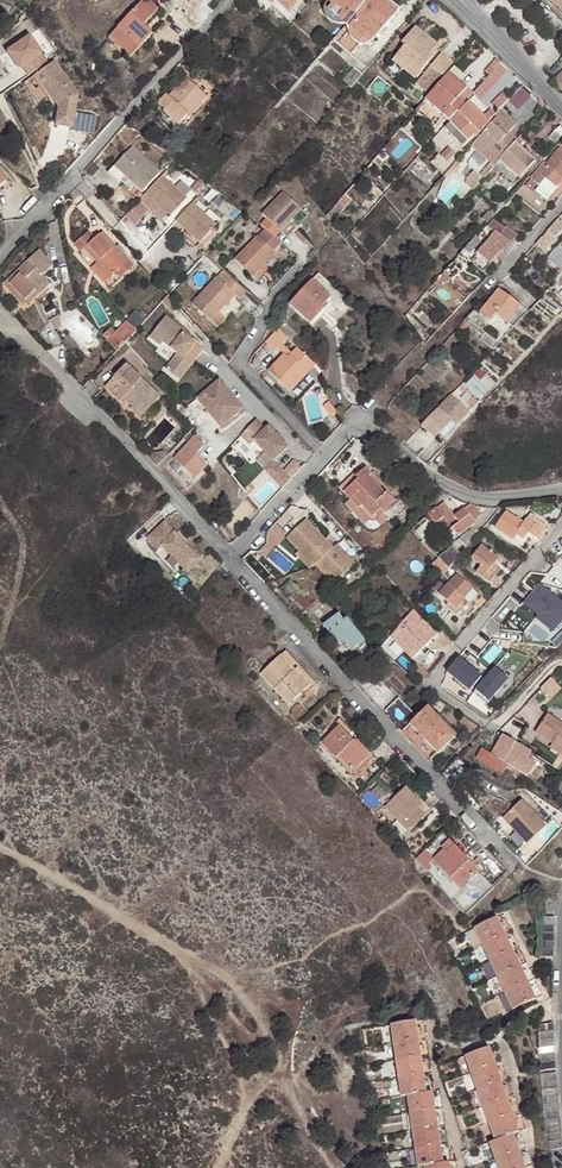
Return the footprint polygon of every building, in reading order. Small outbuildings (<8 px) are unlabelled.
[(292,20),(306,3),(302,0),(276,0),(273,4),(292,20)] [(345,24),(365,0),(329,0),(328,1),(327,3),(326,5),(325,7),(325,9),(325,11),(325,13),(325,15),(326,17),(327,19),(328,20),(330,22),(332,23),(333,24),(335,24),(336,25),(338,25),(340,25),(342,25),(343,24),(345,24)] [(345,24),(350,29),(338,43),(350,54),(359,45),(361,46),(363,46),(365,46),(367,45),(369,44),(371,43),(372,42),(373,40),(373,39),(376,40),(397,15),(383,2),(385,0),(365,0),(345,24)] [(391,0),(385,0),(383,2),(397,15),(402,9),(391,0)] [(140,1),(106,39),(113,46),(111,48),(125,61),(147,37),(137,29),(152,12),(140,1)] [(434,49),(437,46),(415,27),(401,43),(405,46),(394,59),(416,78),(438,53),(434,49)] [(6,47),(24,76),(48,62),(31,33),(6,47)] [(425,94),(450,65),(441,57),(415,87),(425,94)] [(484,74),(487,77),(501,61),(498,58),(484,74)] [(54,61),(38,71),(55,95),(51,98),(57,107),(54,124),(71,127),(74,114),(77,94),(54,61)] [(55,95),(38,71),(34,74),(51,98),(55,95)] [(553,80),(561,88),(561,87),(561,72),(553,80)] [(443,116),(444,117),(449,121),(469,97),(457,86),(459,83),(449,74),(426,101),(443,116)] [(200,102),(208,94),(187,75),(171,94),(168,92),(159,101),(165,106),(164,108),(179,122),(198,101),(200,102)] [(530,98),(520,89),(519,90),(507,103),(518,113),(530,98)] [(426,101),(424,100),(415,111),(434,126),(443,116),(426,101)] [(450,122),(458,129),(466,136),(473,141),(480,132),(490,121),(483,114),(469,102),(459,113),(450,122)] [(502,109),(497,115),(498,116),(472,145),(494,165),(515,141),(517,139),(509,132),(511,130),(504,124),(511,117),(502,109)] [(488,109),(483,114),(490,121),(495,115),(488,109)] [(94,118),(74,114),(71,127),(92,130),(94,118)] [(517,123),(511,117),(504,124),(511,130),(517,123)] [(561,137),(561,128),(561,127),(551,139),(556,144),(561,137)] [(519,137),(511,130),(509,132),(517,139),(519,137)] [(308,139),(288,163),(293,169),(314,144),(308,139)] [(494,165),(513,183),(520,177),(522,179),(537,161),(515,141),(494,165)] [(142,192),(159,173),(131,147),(107,172),(115,180),(122,174),(142,192)] [(561,178),(561,148),(534,178),(549,192),(547,195),(549,197),(560,184),(558,183),(561,178)] [(455,154),(448,149),(441,157),(447,163),(455,154)] [(479,175),(482,178),(494,165),(490,162),(479,175)] [(163,176),(145,194),(156,204),(170,217),(187,199),(163,176)] [(532,181),(547,195),(549,192),(534,178),(532,181)] [(5,179),(0,184),(0,191),(8,184),(5,179)] [(281,229),(303,203),(284,188),(256,219),(263,225),(276,235),(281,229)] [(156,204),(145,194),(138,202),(148,211),(156,204)] [(338,201),(326,214),(333,222),(345,208),(338,201)] [(148,211),(138,202),(126,214),(137,223),(148,211)] [(186,231),(200,244),(217,226),(193,203),(176,222),(186,231)] [(310,210),(303,203),(281,229),(287,235),(310,210)] [(518,239),(521,234),(495,215),(488,223),(494,228),(476,247),(484,254),(477,263),(487,271),(499,256),(505,250),(509,252),(520,240),(518,239)] [(556,219),(544,231),(551,238),(561,226),(561,225),(556,219)] [(251,274),(274,249),(282,240),(276,235),(263,225),(233,258),(251,274)] [(197,248),(200,244),(186,231),(182,235),(197,248)] [(544,231),(539,237),(546,244),(551,238),(544,231)] [(110,278),(128,263),(103,234),(96,240),(89,232),(75,245),(81,252),(85,249),(98,263),(110,278)] [(280,255),(274,249),(251,274),(257,279),(280,255)] [(503,259),(509,252),(505,250),(499,256),(503,259)] [(36,294),(49,283),(43,277),(52,268),(38,253),(12,277),(25,291),(32,298),(36,294)] [(134,269),(128,263),(110,278),(98,263),(92,269),(109,290),(134,269)] [(245,289),(226,273),(220,280),(216,277),(191,303),(219,328),(227,318),(219,311),(234,294),(238,297),(245,289)] [(52,286),(49,283),(36,294),(32,298),(25,291),(12,277),(9,280),(29,301),(35,301),(40,297),(52,286)] [(324,310),(328,305),(333,299),(314,281),(291,306),(313,326),(326,312),(324,310)] [(493,315),(511,329),(525,313),(497,289),(475,314),(486,323),(493,315)] [(177,305),(167,295),(161,301),(170,312),(177,305)] [(59,314),(49,320),(55,331),(62,327),(59,314)] [(164,316),(156,327),(190,364),(201,348),(181,334),(183,331),(164,316)] [(134,329),(129,325),(110,344),(116,349),(134,329)] [(190,364),(156,327),(149,337),(159,344),(161,341),(177,352),(166,368),(180,378),(190,364)] [(278,355),(289,342),(281,335),(270,347),(278,355)] [(311,362),(295,347),(287,357),(283,354),(267,371),(289,391),(307,372),(305,370),(306,369),(305,368),(311,362)] [(159,401),(148,389),(145,393),(137,384),(140,381),(126,366),(104,386),(119,401),(122,399),(131,407),(128,409),(139,420),(159,401)] [(145,393),(148,389),(140,381),(137,384),(145,393)] [(212,388),(236,415),(244,407),(219,381),(212,388)] [(224,427),(236,415),(212,388),(199,401),(224,427)] [(445,410),(430,428),(444,440),(448,435),(459,422),(465,427),(476,413),(456,397),(451,403),(445,410)] [(331,417),(338,412),(329,401),(325,404),(324,406),(324,408),(331,417)] [(264,446),(262,449),(272,459),(285,448),(266,427),(263,430),(254,420),(247,427),(264,446)] [(253,440),(262,449),(264,446),(247,427),(240,434),(249,444),(253,440)] [(194,454),(205,444),(195,434),(172,457),(193,478),(205,465),(194,454)] [(168,454),(165,451),(151,452),(146,457),(155,467),(168,454)] [(290,478),(300,467),(290,456),(280,467),(290,478)] [(284,484),(290,478),(280,467),(272,459),(266,466),(284,484)] [(374,516),(387,503),(389,505),(397,497),(390,490),(388,491),(372,475),(375,472),(369,465),(358,475),(360,478),(346,492),(353,498),(348,503),(367,523),(372,520),(374,516)] [(457,535),(476,520),(464,506),(454,515),(442,501),(427,514),(435,524),(442,518),(457,535)] [(390,506),(389,505),(387,503),(374,516),(372,520),(374,521),(375,521),(377,520),(390,506)] [(517,532),(524,536),(527,531),(537,537),(543,527),(526,517),(523,521),(505,510),(495,526),(513,537),(517,532)] [(306,519),(286,536),(299,550),(313,565),(315,563),(333,548),(306,519)] [(164,522),(146,538),(156,550),(160,546),(179,567),(192,556),(164,522)] [(520,542),(524,536),(517,532),(513,537),(520,542)] [(333,548),(315,563),(335,584),(353,567),(344,558),(348,554),(338,543),(333,548)] [(496,563),(500,558),(483,543),(472,557),(481,565),(477,572),(490,582),(501,568),(496,563)] [(450,566),(453,563),(462,553),(452,544),(440,557),(450,566)] [(307,567),(313,565),(299,550),(295,554),(307,567)] [(344,558),(353,567),(357,564),(348,554),(344,558)] [(179,567),(185,574),(198,562),(192,556),(179,567)] [(470,604),(479,594),(458,574),(440,593),(449,601),(447,604),(455,611),(466,600),(470,604)] [(286,601),(291,597),(282,587),(277,592),(286,601)] [(305,609),(312,602),(302,591),(294,598),(305,609)] [(355,651),(366,642),(347,617),(331,630),(340,641),(344,638),(355,651)] [(426,645),(437,634),(419,617),(395,640),(404,649),(417,637),(426,645)] [(284,655),(312,686),(318,681),(289,650),(284,655)] [(291,704),(312,686),(284,655),(263,674),(291,704)] [(420,681),(427,674),(416,663),(409,671),(420,681)] [(377,702),(399,726),(412,714),(389,691),(377,702)] [(438,752),(457,734),(429,704),(410,721),(438,752)] [(552,706),(541,723),(559,734),(556,738),(561,742),(561,712),(552,706)] [(353,771),(374,752),(344,720),(321,743),(335,758),(338,756),(353,771)] [(499,762),(496,761),(500,757),(522,777),(530,767),(523,761),(527,755),(498,733),(484,750),(476,744),(470,752),(493,770),(499,762)] [(500,757),(496,761),(499,762),(521,779),(522,777),(500,757)] [(412,830),(427,815),(420,807),(425,802),(409,784),(388,804),(412,830)] [(528,841),(546,825),(522,799),(503,815),(528,841)] [(420,807),(427,815),(434,809),(427,800),(425,802),(420,807)] [(445,831),(416,857),(467,910),(495,885),(445,831)] [(536,948),(536,957),(553,958),(552,948),(552,940),(552,933),(552,926),(552,918),(535,918),(535,925),(536,933),(536,940),(536,948)] [(472,931),(479,948),(502,937),(493,920),(472,931)] [(487,964),(509,953),(502,937),(479,948),(487,964)] [(487,964),(494,980),(517,969),(509,953),(487,964)] [(494,980),(502,997),(525,986),(517,969),(494,980)] [(525,986),(502,997),(510,1015),(533,1004),(525,986)] [(388,1028),(390,1046),(414,1042),(412,1025),(388,1028)] [(539,1064),(540,1070),(554,1070),(553,1063),(553,1055),(553,1048),(552,1041),(552,1033),(551,1027),(544,1027),(537,1027),(537,1034),(538,1042),(538,1049),(539,1056),(539,1064)] [(414,1042),(390,1046),(392,1063),(417,1060),(414,1042)] [(464,1059),(470,1075),(492,1067),(486,1051),(464,1059)] [(392,1063),(395,1081),(419,1078),(417,1060),(392,1063)] [(476,1091),(498,1084),(492,1067),(470,1075),(476,1091)] [(545,1144),(545,1151),(559,1151),(558,1143),(558,1136),(557,1128),(557,1120),(556,1113),(556,1106),(555,1098),(555,1091),(555,1084),(554,1076),(540,1077),(541,1085),(541,1091),(542,1099),(542,1107),(543,1114),(543,1121),(544,1129),(544,1137),(545,1144)] [(397,1099),(404,1098),(422,1095),(419,1078),(395,1081),(397,1099)] [(476,1091),(482,1108),(504,1100),(498,1084),(476,1091)] [(404,1098),(407,1116),(431,1113),(428,1094),(422,1095),(404,1098)] [(482,1108),(489,1124),(510,1117),(504,1100),(482,1108)] [(410,1134),(433,1131),(431,1113),(407,1116),(410,1134)] [(496,1143),(510,1137),(517,1134),(510,1117),(489,1124),(496,1143)] [(412,1152),(436,1149),(433,1131),(410,1134),(412,1152)] [(494,1162),(516,1154),(510,1137),(496,1143),(488,1145),(494,1162)] [(422,1167),(438,1166),(436,1149),(412,1152),(414,1167),(421,1167),(422,1167)] [(497,1167),(521,1167),(516,1154),(494,1162),(497,1167)]
